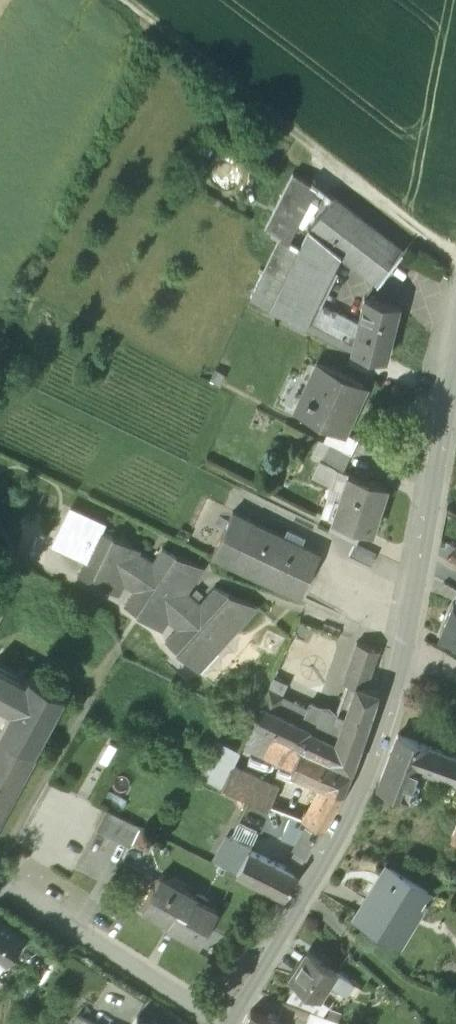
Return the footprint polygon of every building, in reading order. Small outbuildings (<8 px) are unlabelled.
[(269,307),(299,246),(288,240),(315,185),(293,173),(264,229),(279,238),(250,298),(269,307)] [(332,195),(307,228),(340,253),(377,282),(403,250),(332,195)] [(299,246),(269,307),(305,325),(316,303),(340,253),(307,228),(299,246)] [(364,296),(358,323),(352,349),(352,350),(385,358),(398,304),(364,296)] [(305,325),(352,349),(358,323),(316,303),(305,325)] [(362,384),(316,362),(293,411),(329,428),(344,435),(345,433),(355,412),(348,409),(352,401),(353,401),(362,384)] [(357,439),(345,433),(344,435),(329,428),(323,439),(331,443),(350,453),(357,439)] [(331,443),(323,439),(316,436),(310,450),(324,457),(331,443)] [(350,453),(331,443),(324,457),(344,466),(350,453)] [(385,484),(348,472),(338,503),(333,520),(362,529),(371,532),(385,484)] [(328,499),(322,516),(333,520),(338,503),(328,499)] [(70,508),(53,544),(85,559),(99,530),(103,523),(70,508)] [(319,554),(232,512),(211,555),(298,597),(319,554)] [(362,529),(333,520),(328,530),(355,544),(362,529)] [(214,589),(200,604),(196,601),(199,598),(192,592),(189,595),(186,592),(203,567),(175,554),(174,555),(161,549),(152,563),(138,553),(140,549),(112,536),(99,530),(85,559),(77,575),(91,581),(91,582),(119,595),(124,584),(133,591),(124,605),(137,614),(136,615),(161,631),(168,621),(177,629),(165,643),(176,653),(176,654),(199,674),(222,648),(219,646),(228,637),(230,639),(257,608),(229,594),(228,595),(214,589)] [(349,555),(371,565),(376,555),(354,545),(349,555)] [(0,595),(0,614),(8,599),(0,595)] [(454,604),(441,637),(455,643),(455,605),(454,604)] [(274,713),(261,707),(259,711),(257,710),(254,716),(256,717),(252,724),(300,748),(299,749),(337,766),(351,772),(377,694),(365,689),(377,652),(356,644),(343,685),(347,686),(335,718),(308,707),(300,726),(274,713)] [(10,710),(0,728),(0,818),(35,753),(34,752),(64,696),(28,677),(26,681),(0,667),(0,704),(10,710)] [(274,679),(269,691),(282,697),(288,685),(274,679)] [(282,697),(269,691),(261,707),(274,713),(282,697)] [(300,748),(252,724),(243,743),(293,766),(298,753),(299,749),(300,748)] [(397,736),(377,790),(406,801),(418,768),(426,747),(397,736)] [(239,753),(216,742),(199,777),(241,798),(250,802),(268,811),(279,788),(233,766),(239,753)] [(426,747),(418,768),(455,783),(455,759),(426,747)] [(335,770),(298,753),(293,766),(291,772),(324,787),(342,795),(351,772),(337,766),(335,770)] [(342,795),(324,787),(310,815),(308,815),(310,810),(306,808),(301,821),(308,823),(323,829),(342,795)] [(241,798),(225,831),(234,835),(250,802),(241,798)] [(139,827),(106,810),(96,830),(129,846),(139,827)] [(301,821),(292,817),(282,841),(297,848),(308,823),(301,821)] [(297,848),(295,854),(305,860),(323,829),(308,823),(297,848)] [(295,878),(249,853),(251,849),(230,838),(217,863),(284,898),(295,878)] [(430,895),(389,870),(377,890),(374,888),(355,920),(389,940),(407,909),(418,915),(430,895)] [(195,898),(159,878),(142,909),(168,924),(166,927),(177,933),(177,932),(199,944),(216,913),(194,900),(195,898)] [(0,920),(0,958),(7,962),(25,937),(0,920)] [(335,971),(307,953),(289,981),(297,986),(317,999),(327,983),(345,994),(352,982),(335,972),(335,971)] [(317,999),(297,986),(285,1003),(309,1012),(322,1017),(328,1005),(317,999)] [(309,1012),(305,1023),(337,1023),(322,1017),(309,1012)] [(250,1013),(245,1023),(278,1023),(279,1020),(250,1013)] [(80,1016),(75,1023),(92,1023),(80,1016)]
